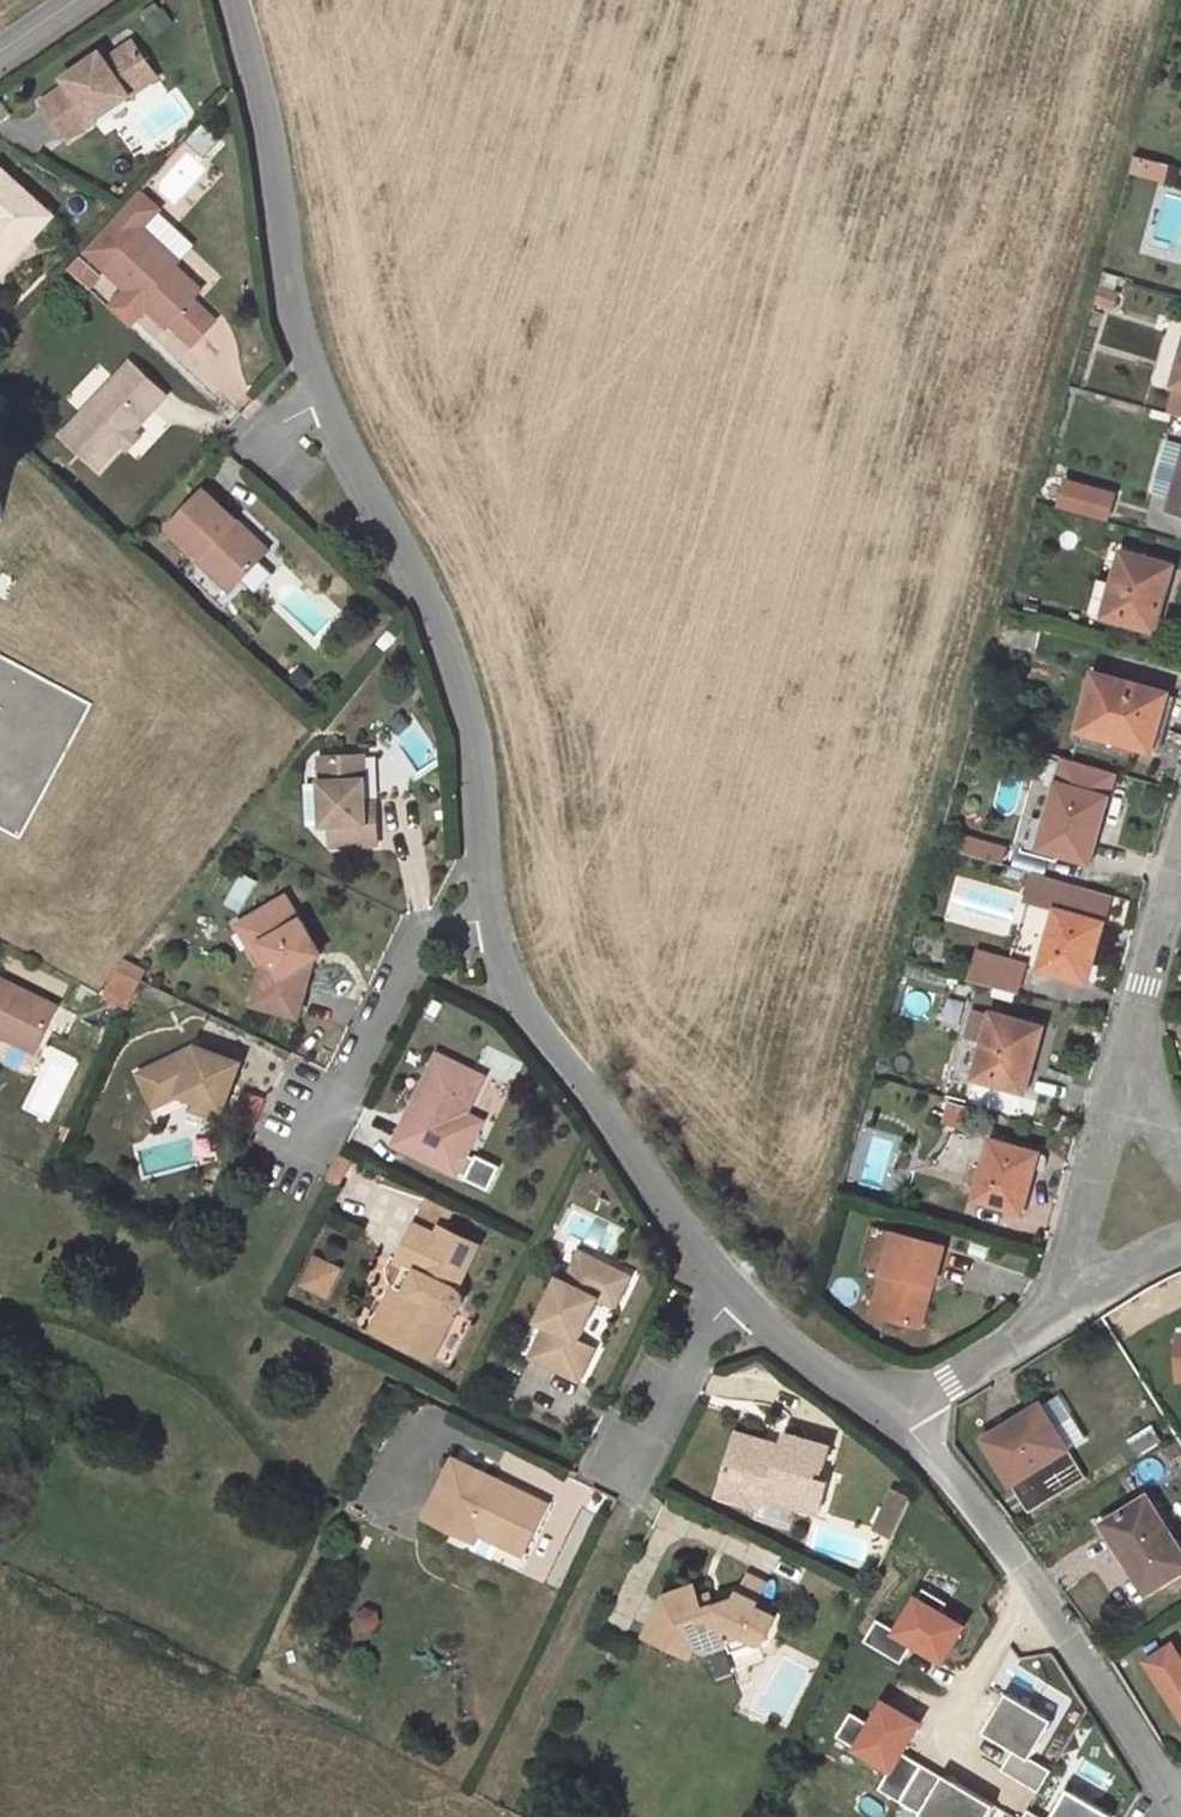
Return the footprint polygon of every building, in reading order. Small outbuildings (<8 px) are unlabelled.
[(68,84),(42,101),(67,139),(157,78),(134,42),(107,60),(101,53),(64,78),(68,84)] [(1164,168),(1136,160),(1131,178),(1159,187),(1164,168)] [(0,168),(0,263),(6,268),(53,216),(0,168)] [(141,191),(86,251),(168,328),(171,324),(194,345),(216,322),(193,300),(197,296),(171,272),(176,267),(180,262),(144,228),(161,210),(141,191)] [(89,286),(100,274),(84,259),(72,271),(89,286)] [(171,272),(197,296),(202,291),(176,267),(171,272)] [(1123,276),(1101,271),(1096,287),(1100,288),(1101,286),(1118,291),(1123,276)] [(1118,291),(1101,286),(1100,288),(1096,303),(1115,308),(1120,292),(1118,291)] [(167,395),(131,361),(61,435),(98,470),(122,445),(134,431),(167,395)] [(128,450),(141,437),(134,431),(122,445),(128,450)] [(1168,511),(1180,515),(1180,465),(1168,511)] [(1140,480),(1108,472),(1103,490),(1134,498),(1140,480)] [(237,521),(203,490),(168,527),(202,558),(205,555),(237,585),(270,550),(247,530),(245,533),(234,523),(237,521)] [(247,530),(237,521),(234,523),(245,533),(247,530)] [(237,585),(205,555),(202,558),(198,562),(231,593),(237,585)] [(1164,566),(1124,556),(1115,587),(1107,615),(1151,627),(1157,607),(1160,607),(1167,581),(1160,578),(1164,566)] [(1170,568),(1164,566),(1160,578),(1167,581),(1170,568)] [(1115,587),(1100,583),(1093,611),(1107,615),(1115,587)] [(1041,604),(1026,601),(1023,611),(1038,615),(1041,604)] [(380,643),(388,650),(397,638),(389,632),(380,643)] [(1037,654),(1042,634),(1036,632),(1031,653),(1037,654)] [(0,654),(0,827),(22,838),(93,703),(0,654)] [(1167,694),(1096,675),(1080,730),(1152,750),(1167,694)] [(365,803),(364,780),(356,780),(355,755),(319,757),(323,826),(329,826),(330,846),(379,843),(377,822),(366,822),(365,803)] [(356,780),(364,780),(363,755),(355,755),(356,780)] [(1116,773),(1064,758),(1045,825),(1031,822),(1024,844),(1088,863),(1093,842),(1096,843),(1106,808),(1099,806),(1103,795),(1109,797),(1116,773)] [(1109,797),(1103,795),(1099,806),(1106,808),(1109,797)] [(377,822),(376,803),(365,803),(366,822),(377,822)] [(959,836),(957,851),(1002,859),(1005,845),(959,836)] [(1065,883),(1034,874),(1026,901),(1057,909),(1065,883)] [(1111,897),(1066,884),(1065,883),(1057,909),(1039,968),(1083,981),(1089,961),(1092,962),(1100,935),(1094,933),(1096,921),(1104,923),(1111,897)] [(277,904),(290,927),(300,922),(286,898),(277,904)] [(277,904),(260,913),(255,929),(264,943),(258,945),(270,966),(263,969),(254,1006),(299,1017),(311,972),(306,964),(314,959),(322,955),(302,921),(300,922),(290,927),(277,904)] [(258,945),(264,943),(255,929),(260,913),(238,926),(263,969),(270,966),(258,945)] [(1104,923),(1096,921),(1094,933),(1100,935),(1104,923)] [(978,952),(971,979),(1017,992),(1025,963),(1009,959),(1008,961),(978,952)] [(306,964),(311,972),(314,959),(306,964)] [(146,971),(124,960),(117,969),(119,969),(141,980),(142,981),(146,971)] [(141,980),(119,969),(103,1000),(126,1011),(141,980)] [(35,1054),(58,1007),(0,979),(0,1037),(35,1054)] [(959,980),(956,990),(966,993),(969,983),(959,980)] [(992,1015),(975,1011),(967,1038),(984,1044),(984,1042),(992,1015)] [(1037,1026),(993,1013),(992,1015),(984,1042),(984,1044),(974,1078),(1023,1092),(1028,1071),(1031,1072),(1040,1039),(1033,1037),(1037,1026)] [(1043,1027),(1037,1026),(1033,1037),(1040,1039),(1043,1027)] [(181,1096),(225,1111),(240,1063),(195,1047),(138,1074),(155,1106),(181,1096)] [(484,1078),(437,1054),(411,1108),(421,1112),(413,1128),(404,1123),(393,1144),(456,1174),(457,1173),(466,1154),(475,1137),(458,1129),(466,1114),(484,1078)] [(965,1101),(968,1087),(951,1083),(947,1096),(965,1101)] [(972,1109),(951,1103),(945,1123),(966,1129),(972,1109)] [(257,1122),(263,1109),(254,1105),(248,1118),(257,1122)] [(421,1112),(411,1108),(404,1123),(413,1128),(421,1112)] [(482,1122),(466,1114),(458,1129),(475,1137),(482,1122)] [(1044,1156),(993,1142),(976,1201),(1021,1213),(1026,1193),(1029,1193),(1036,1168),(1045,1170),(1046,1166),(1047,1160),(1044,1156)] [(474,1158),(466,1154),(457,1173),(465,1177),(464,1179),(488,1190),(500,1167),(476,1155),(474,1158)] [(438,1235),(417,1225),(400,1261),(406,1264),(417,1269),(406,1291),(407,1292),(386,1336),(432,1358),(455,1311),(461,1308),(463,1303),(462,1295),(457,1288),(478,1245),(441,1228),(438,1235)] [(896,1232),(872,1226),(861,1265),(885,1272),(896,1232)] [(944,1242),(898,1229),(897,1233),(943,1246),(944,1242)] [(943,1246),(897,1233),(896,1232),(885,1272),(873,1315),(916,1326),(928,1284),(933,1285),(943,1246)] [(620,1270),(580,1251),(566,1281),(559,1277),(537,1321),(546,1326),(531,1357),(580,1381),(595,1349),(578,1340),(599,1298),(605,1300),(613,1297),(623,1279),(620,1270)] [(335,1274),(313,1264),(302,1288),(323,1298),(335,1274)] [(374,1330),(386,1336),(407,1292),(406,1291),(417,1269),(406,1264),(374,1330)] [(605,1300),(616,1306),(631,1276),(620,1270),(623,1279),(613,1297),(605,1300)] [(1069,1449),(1042,1406),(1024,1418),(1022,1415),(997,1431),(1000,1437),(986,1445),(1011,1485),(1069,1449)] [(1000,1437),(997,1431),(983,1440),(986,1445),(1000,1437)] [(727,1466),(739,1469),(748,1438),(737,1434),(727,1466)] [(771,1450),(766,1442),(748,1438),(739,1469),(727,1466),(718,1498),(757,1509),(766,1504),(767,1499),(818,1514),(827,1482),(814,1478),(816,1470),(822,1472),(828,1448),(784,1435),(781,1447),(780,1453),(771,1450)] [(780,1453),(781,1447),(766,1442),(771,1450),(780,1453)] [(1178,1443),(1162,1452),(1167,1461),(1180,1454),(1180,1449),(1178,1443)] [(1029,1513),(1087,1477),(1069,1449),(1011,1485),(1029,1513)] [(425,1517),(467,1538),(475,1521),(527,1546),(540,1521),(534,1518),(541,1501),(454,1459),(425,1517)] [(904,1512),(911,1497),(908,1495),(894,1489),(887,1505),(904,1512)] [(1108,1520),(1125,1547),(1121,1550),(1147,1592),(1180,1571),(1180,1549),(1148,1496),(1108,1520)] [(534,1518),(540,1521),(548,1505),(541,1501),(534,1518)] [(904,1512),(887,1505),(876,1528),(893,1536),(904,1512)] [(524,1555),(527,1546),(475,1521),(467,1538),(475,1542),(479,1533),(524,1555)] [(768,1585),(749,1575),(739,1593),(758,1603),(768,1585)] [(739,1593),(737,1598),(715,1605),(711,1594),(700,1598),(695,1586),(665,1597),(645,1637),(689,1658),(694,1647),(705,1652),(728,1644),(727,1641),(742,1637),(757,1644),(763,1643),(775,1618),(756,1608),(758,1603),(739,1593)] [(900,1632),(879,1620),(866,1642),(903,1663),(916,1642),(945,1659),(965,1625),(943,1613),(949,1602),(925,1588),(900,1632)] [(742,1637),(727,1641),(728,1644),(731,1652),(757,1644),(742,1637)] [(1174,1644),(1146,1661),(1180,1716),(1180,1656),(1174,1644)] [(1054,1720),(1008,1692),(985,1732),(1014,1749),(1002,1770),(1039,1792),(1052,1770),(1031,1758),(1054,1720)] [(885,1703),(872,1724),(852,1712),(837,1736),(891,1768),(879,1789),(926,1816),(988,1816),(995,1805),(944,1775),(943,1777),(902,1753),(919,1723),(885,1703)] [(1069,1788),(1052,1816),(1114,1816),(1115,1815),(1069,1788)] [(1029,1809),(1024,1816),(1043,1816),(1029,1809)]
